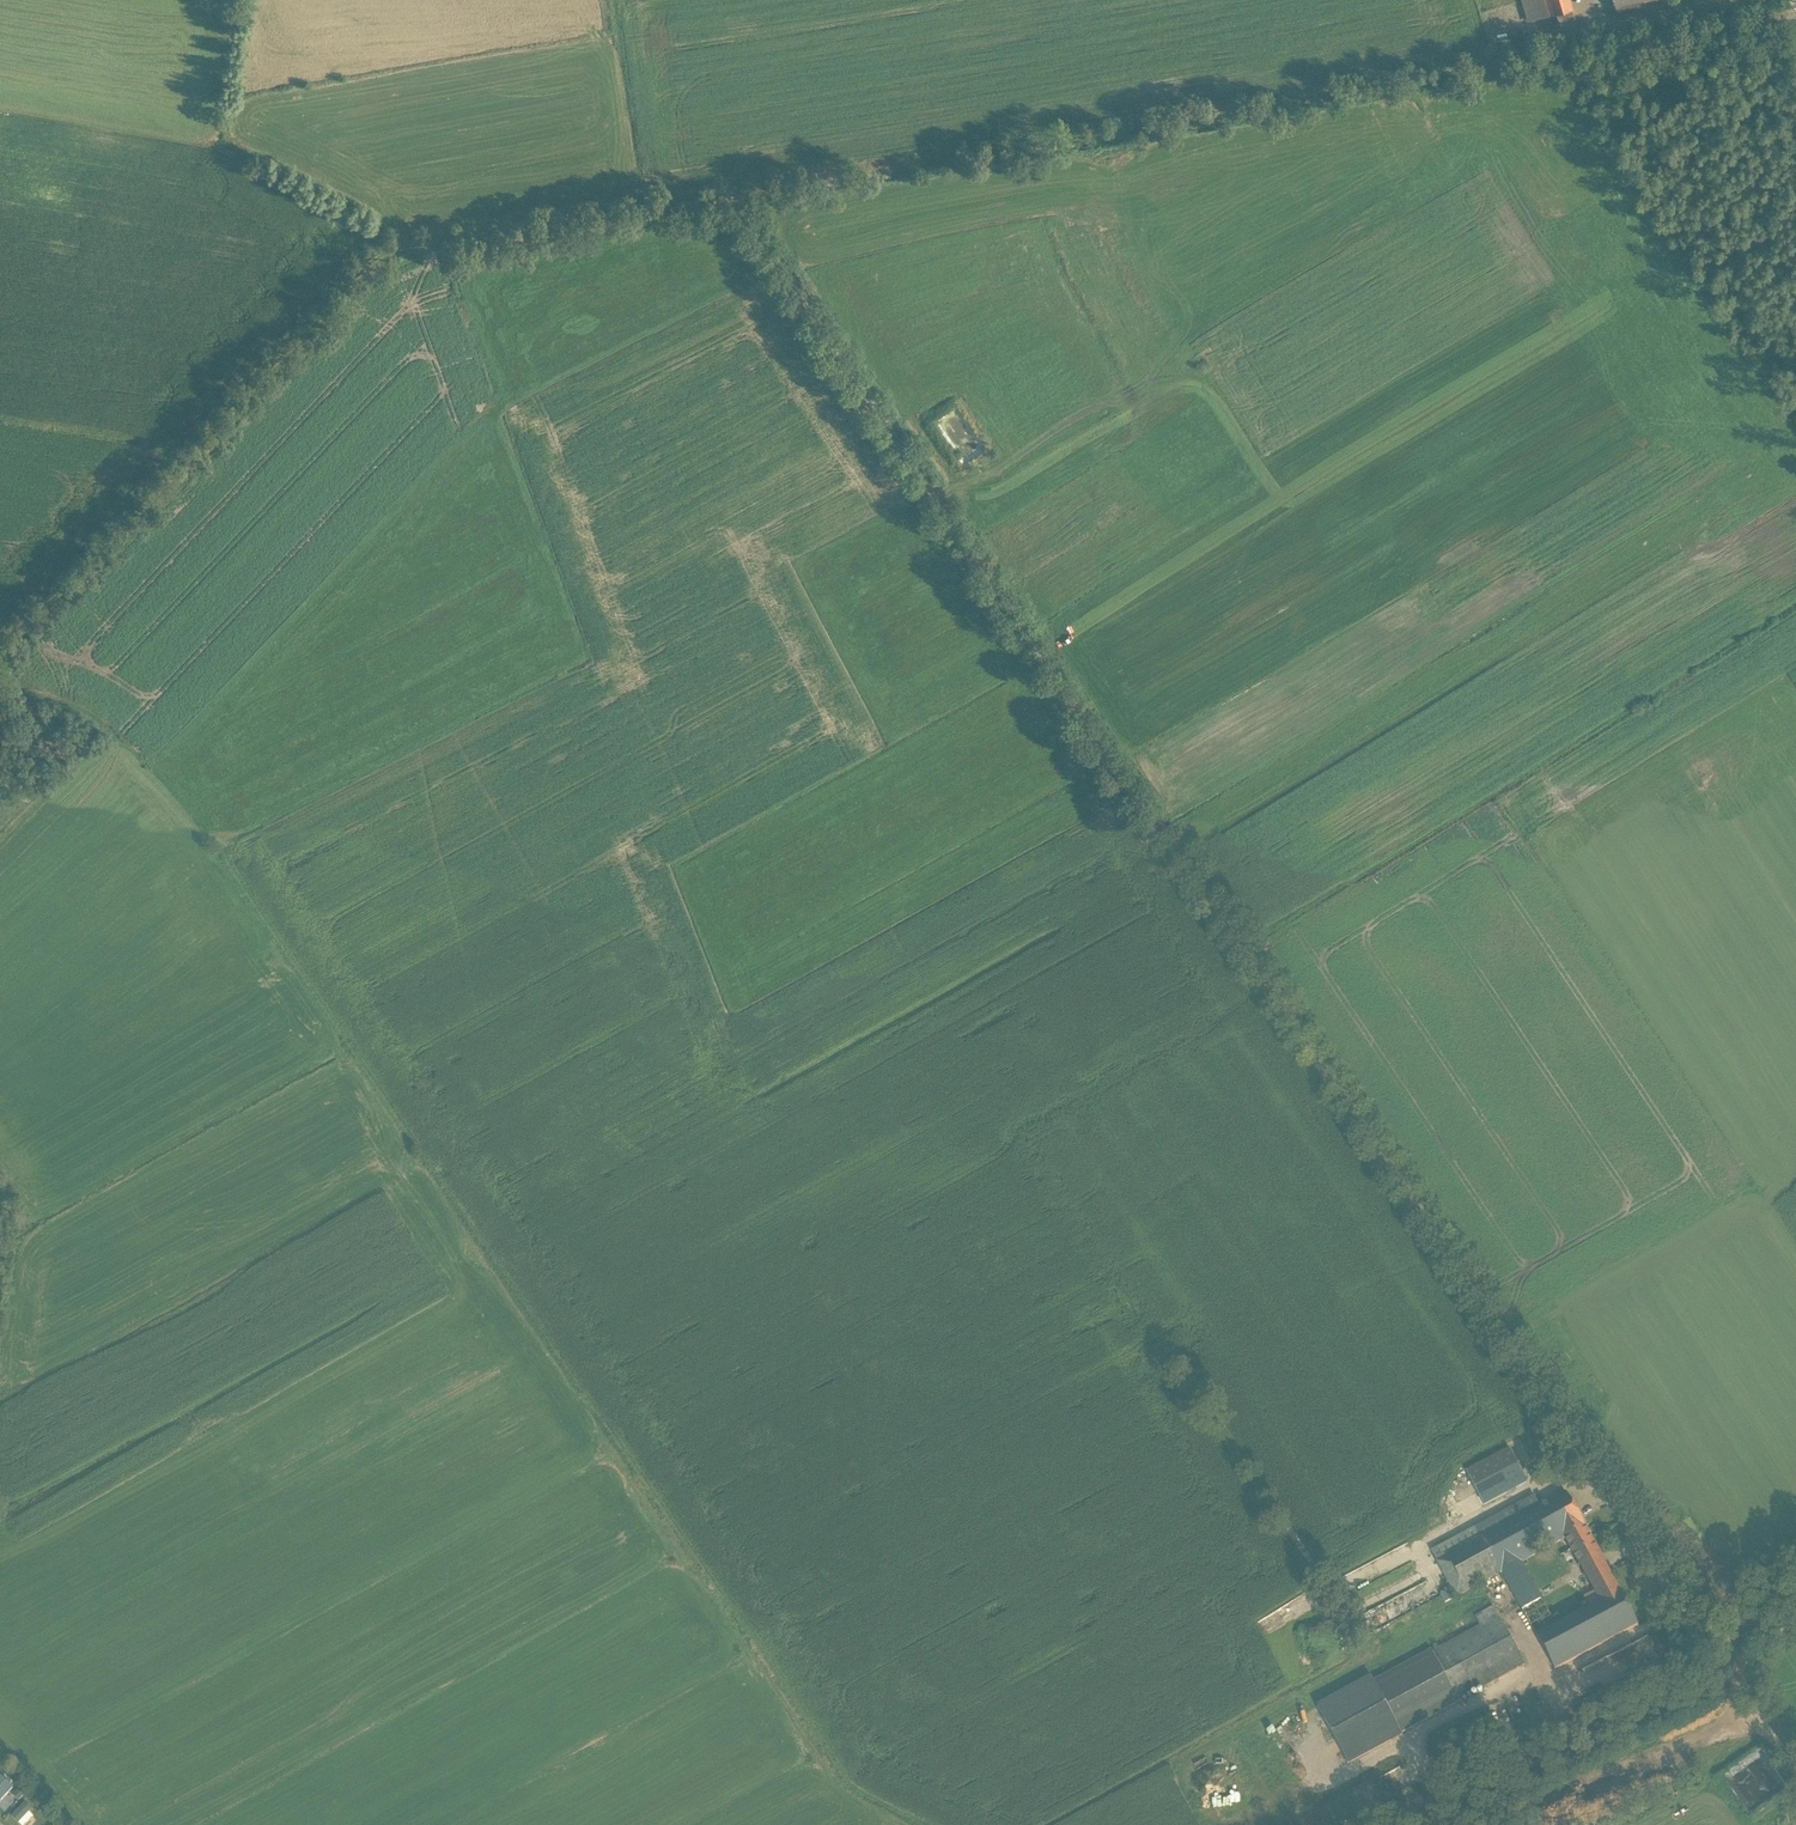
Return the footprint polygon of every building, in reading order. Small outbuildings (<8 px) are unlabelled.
[(1524,0),(1530,19),(1557,11),(1560,22),(1576,17),(1571,0),(1524,0)] [(1619,15),(1648,9),(1646,0),(1615,0),(1619,15)] [(948,446),(954,458),(963,453),(957,441),(948,446)] [(1509,1449),(1466,1472),(1483,1506),(1527,1483),(1509,1449)] [(1432,1553),(1437,1562),(1449,1585),(1441,1598),(1444,1604),(1455,1598),(1456,1598),(1502,1574),(1518,1603),(1537,1593),(1520,1561),(1566,1537),(1581,1566),(1599,1555),(1565,1493),(1540,1507),(1534,1497),(1432,1553)] [(1599,1555),(1581,1566),(1585,1574),(1604,1564),(1599,1555)] [(1537,1593),(1518,1603),(1554,1670),(1638,1626),(1604,1564),(1585,1574),(1599,1600),(1554,1624),(1537,1593)] [(1383,1619),(1397,1615),(1393,1598),(1379,1602),(1383,1619)] [(1458,1701),(1524,1665),(1498,1617),(1493,1607),(1474,1616),(1479,1626),(1431,1652),(1373,1684),(1369,1677),(1316,1706),(1348,1766),(1402,1736),(1401,1735),(1459,1703),(1458,1701)] [(1650,1629),(1610,1649),(1624,1677),(1664,1656),(1650,1629)] [(1472,1716),(1450,1727),(1457,1740),(1479,1729),(1472,1716)] [(1232,1756),(1220,1763),(1230,1783),(1243,1776),(1232,1756)] [(1309,1784),(1274,1798),(1277,1805),(1312,1792),(1309,1784)] [(18,1790),(14,1795),(19,1801),(24,1796),(18,1790)] [(35,1817),(20,1800),(0,1818),(0,1820),(4,1824),(26,1824),(35,1817)]
